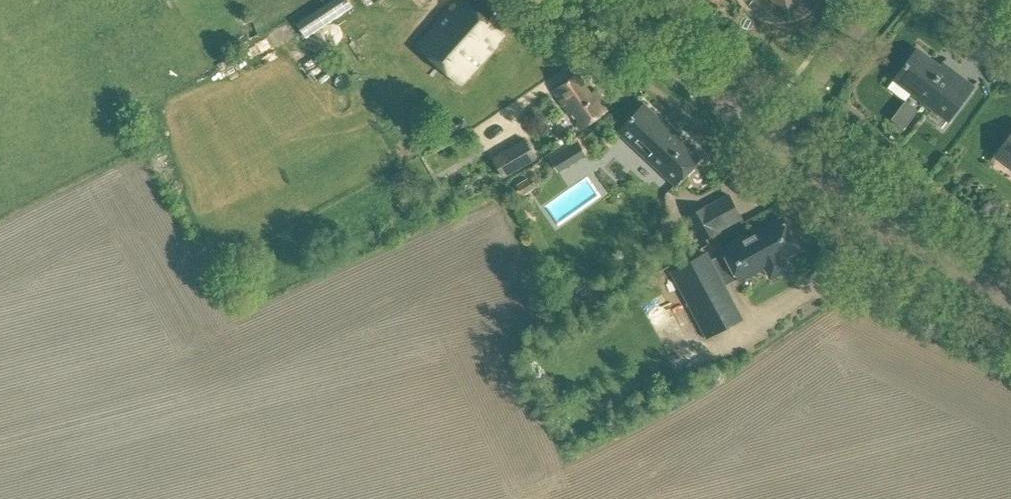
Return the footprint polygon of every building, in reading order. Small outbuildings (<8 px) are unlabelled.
[(438,27),(440,29),(431,39),(429,37),(420,48),(447,71),(454,77),(464,85),(498,45),(497,44),(504,35),(501,33),(513,20),(488,0),(485,0),(476,10),(464,0),(460,0),(438,27)] [(789,11),(797,0),(774,0),(789,11)] [(940,65),(918,48),(890,86),(907,99),(913,91),(950,119),(975,87),(943,62),(940,65)] [(590,96),(576,76),(553,90),(571,115),(574,113),(580,121),(577,124),(581,129),(609,110),(596,92),(590,96)] [(670,132),(641,105),(620,128),(627,135),(626,137),(677,184),(704,155),(674,127),(670,132)] [(999,151),(1010,160),(1010,135),(999,151)] [(537,159),(526,138),(493,157),(504,178),(537,159)] [(527,178),(516,186),(522,196),(533,189),(527,178)] [(741,219),(728,194),(687,215),(700,240),(741,219)] [(724,250),(739,278),(741,281),(766,268),(772,279),(790,269),(784,258),(799,250),(782,219),(724,250)] [(742,321),(709,261),(706,254),(674,271),(710,338),(742,321)]
